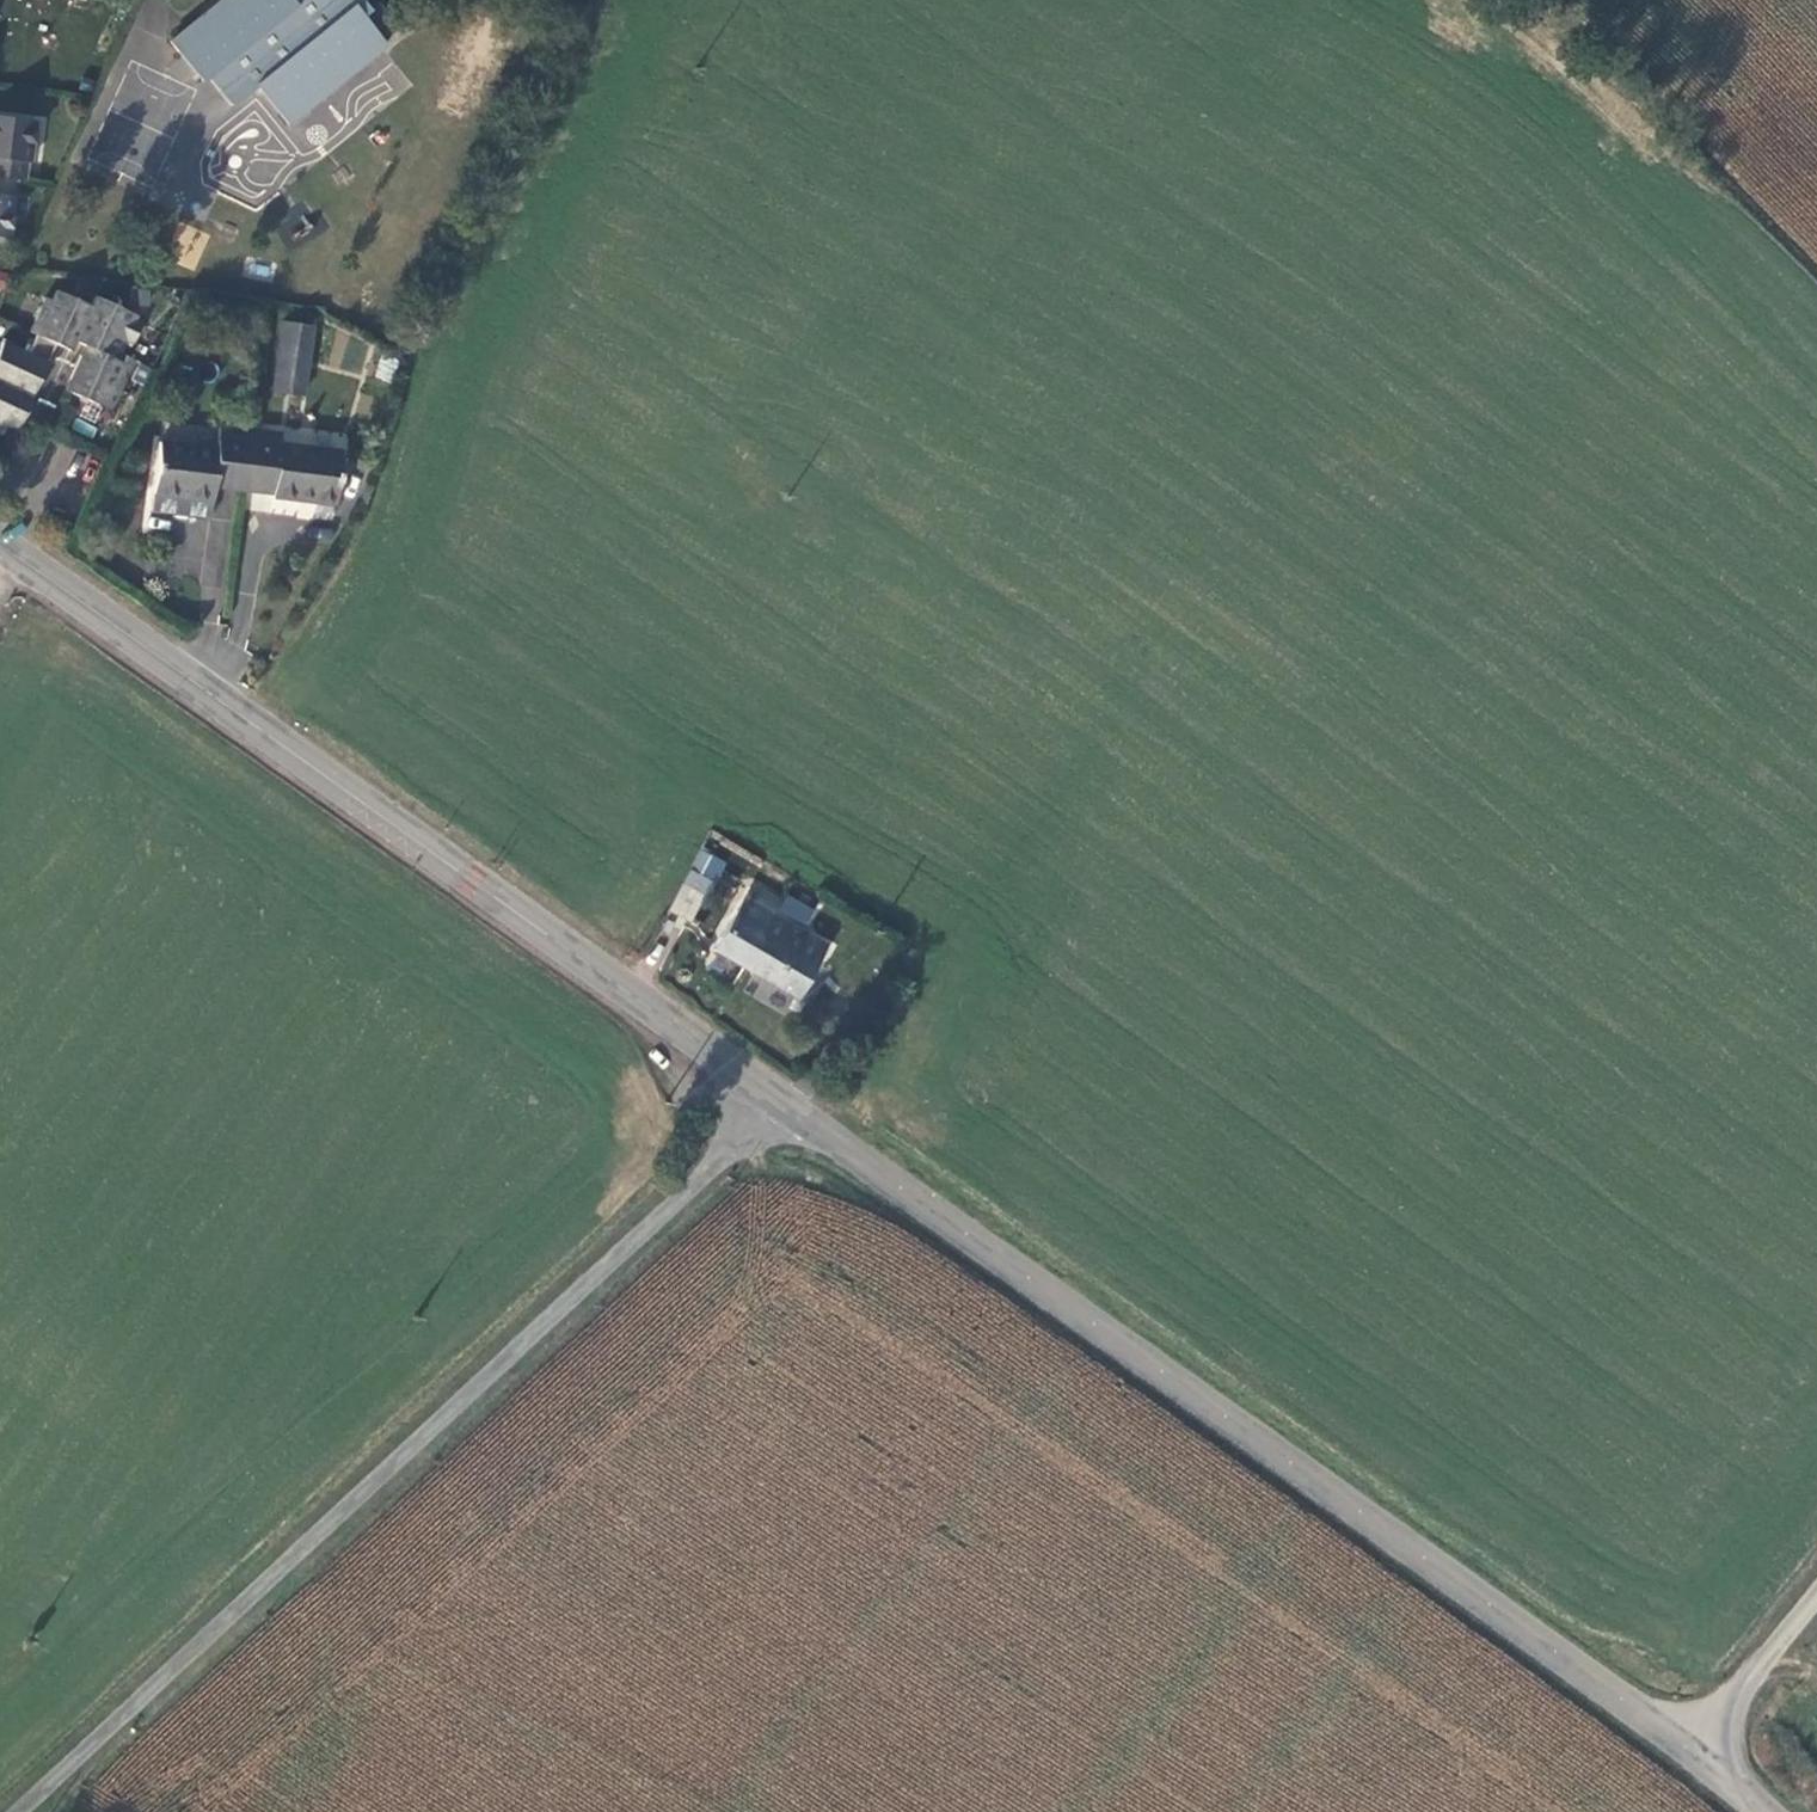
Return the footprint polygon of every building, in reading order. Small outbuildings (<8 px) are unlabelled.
[(362,0),(223,0),(171,42),(200,79),(208,74),(230,102),(255,82),(287,121),(383,42),(360,12),(368,7),(362,0)] [(9,171),(22,172),(25,155),(31,156),(36,111),(0,107),(0,169),(9,171)] [(4,232),(5,224),(10,191),(7,190),(9,171),(0,169),(0,231),(4,232)] [(173,261),(192,270),(208,235),(188,226),(173,261)] [(133,355),(118,347),(124,335),(130,336),(140,317),(134,315),(136,309),(93,291),(90,300),(53,283),(49,291),(43,288),(25,325),(32,328),(25,344),(0,334),(0,424),(6,408),(16,413),(54,338),(59,339),(63,330),(92,343),(90,351),(80,347),(63,380),(107,405),(133,355)] [(283,323),(271,393),(300,398),(312,328),(283,323)] [(240,493),(244,494),(252,429),(219,425),(217,448),(159,441),(152,499),(211,506),(214,490),(240,493)] [(252,429),(244,494),(273,497),(272,500),(334,509),(342,451),(280,443),(282,433),(252,429)] [(211,506),(152,499),(150,515),(210,522),(211,506)] [(712,854),(698,847),(666,908),(687,920),(689,921),(714,873),(704,868),(712,854)] [(743,964),(773,911),(781,898),(750,879),(712,946),(743,964)] [(785,892),(781,898),(773,911),(802,928),(813,908),(785,892)] [(802,928),(773,911),(743,964),(798,996),(828,942),(802,928)]
